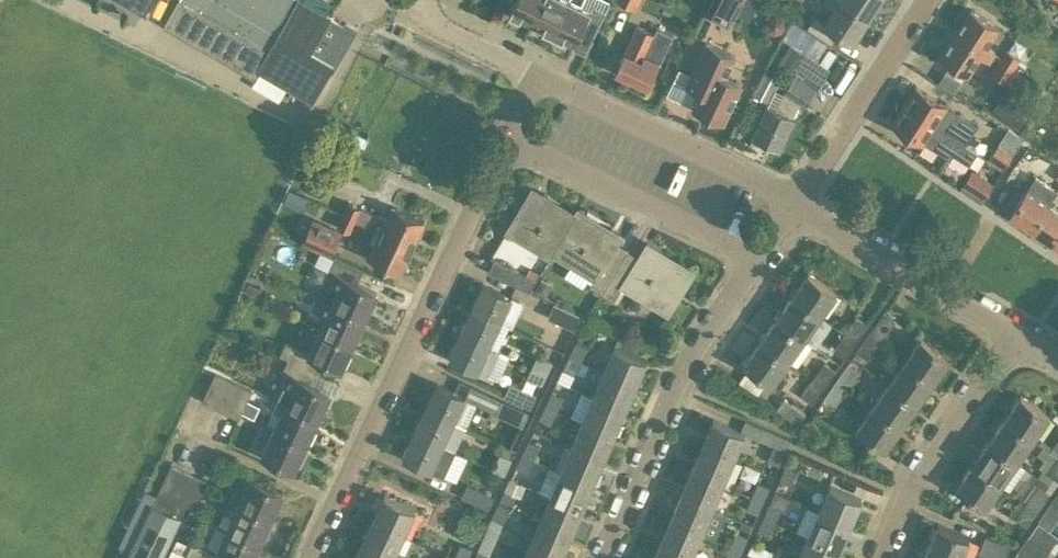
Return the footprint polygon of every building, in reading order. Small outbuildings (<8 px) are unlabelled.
[(144,13),(151,0),(122,0),(144,13)] [(352,28),(303,0),(178,0),(164,24),(254,77),(259,69),(311,99),(352,28)] [(508,14),(530,25),(541,0),(514,0),(508,14)] [(530,25),(551,35),(568,0),(541,0),(530,25)] [(580,4),(572,0),(568,0),(551,35),(574,45),(581,30),(594,36),(611,0),(610,0),(582,0),(580,4)] [(635,8),(640,0),(618,0),(635,8)] [(742,0),(711,0),(703,14),(728,27),(742,0)] [(867,15),(845,0),(839,0),(825,21),(814,14),(806,26),(829,41),(837,30),(851,39),(867,15)] [(867,15),(876,0),(845,0),(867,15)] [(970,10),(955,34),(991,57),(994,52),(985,46),(997,27),(970,10)] [(774,32),(781,31),(784,25),(783,19),(777,15),(771,16),(767,22),(768,28),(774,32)] [(657,27),(655,32),(637,24),(615,69),(647,84),(657,62),(659,63),(673,34),(657,27)] [(988,62),(991,57),(955,34),(939,58),(966,75),(979,56),(988,62)] [(706,41),(689,77),(686,83),(700,90),(693,106),(723,120),(741,82),(725,75),(735,55),(706,41)] [(793,117),(792,117),(798,102),(804,107),(816,88),(802,79),(814,60),(798,49),(789,44),(779,62),(795,72),(783,90),(774,109),(767,106),(753,135),(779,147),(793,117)] [(1005,47),(997,61),(1012,70),(1020,57),(1005,47)] [(1023,53),(1014,67),(1029,77),(1038,63),(1023,53)] [(1004,81),(1012,70),(997,61),(990,72),(1004,81)] [(965,117),(946,105),(917,86),(905,105),(965,143),(977,124),(965,117)] [(1016,129),(1029,110),(1006,95),(993,114),(1016,129)] [(976,151),(965,143),(905,105),(893,124),(923,143),(923,141),(949,158),(952,153),(969,163),(976,151)] [(1014,152),(998,141),(988,157),(1003,168),(1014,152)] [(963,184),(961,189),(960,189),(981,202),(993,182),(972,168),(962,184),(963,184)] [(361,207),(348,201),(349,199),(325,188),(318,202),(342,212),(355,219),(381,230),(380,231),(411,245),(423,219),(392,205),(386,218),(361,207)] [(507,230),(550,256),(578,209),(576,208),(573,213),(532,188),(507,230)] [(1031,228),(1048,203),(1026,188),(1009,213),(1031,228)] [(1031,228),(1052,242),(1057,233),(1057,210),(1048,203),(1031,228)] [(619,234),(578,209),(550,256),(552,258),(555,253),(594,276),(588,285),(601,292),(626,248),(615,241),(619,234)] [(342,212),(339,218),(336,224),(349,231),(355,219),(342,212)] [(303,241),(329,253),(340,230),(313,219),(303,241)] [(370,240),(375,242),(368,257),(399,271),(411,245),(380,231),(381,230),(375,228),(370,240)] [(638,255),(626,248),(601,292),(613,299),(622,284),(667,311),(692,269),(646,242),(638,255)] [(327,269),(315,295),(363,318),(376,292),(356,283),(362,270),(333,257),(327,269)] [(529,290),(536,277),(493,257),(487,270),(529,290)] [(807,271),(791,294),(819,314),(836,291),(807,271)] [(258,295),(261,287),(248,281),(244,289),(258,295)] [(483,282),(472,307),(500,320),(512,295),(483,282)] [(819,314),(791,294),(775,317),(803,337),(819,314)] [(351,344),(363,318),(315,295),(310,306),(326,314),(319,329),(351,344)] [(547,315),(574,328),(581,315),(553,301),(547,315)] [(489,344),(500,320),(472,307),(460,331),(489,344)] [(883,311),(869,330),(881,339),(895,319),(883,311)] [(856,315),(844,332),(856,340),(868,323),(856,315)] [(775,317),(759,340),(787,360),(803,337),(775,317)] [(278,355),(286,358),(314,372),(320,359),(340,369),(351,344),(319,329),(308,353),(284,342),(278,355)] [(869,330),(855,350),(867,358),(881,339),(869,330)] [(500,349),(489,344),(460,331),(449,355),(488,373),(500,349)] [(844,357),(856,340),(844,332),(833,348),(844,357)] [(920,336),(904,359),(932,379),(948,356),(920,336)] [(742,364),(747,367),(779,389),(788,376),(780,371),(787,360),(759,340),(742,364)] [(575,341),(568,354),(580,360),(587,346),(575,341)] [(614,344),(603,371),(635,385),(646,358),(614,344)] [(547,371),(551,363),(552,360),(537,353),(531,364),(547,371)] [(568,354),(562,368),(574,373),(580,360),(568,354)] [(284,403),(317,418),(329,392),(309,383),(314,372),(286,358),(280,370),(282,371),(270,396),(275,399),(284,403)] [(916,401),(932,379),(904,359),(888,381),(916,401)] [(823,361),(812,377),(824,386),(835,369),(823,361)] [(847,362),(835,379),(847,387),(859,370),(847,362)] [(547,371),(531,364),(526,376),(542,384),(547,371)] [(625,409),(635,385),(603,371),(593,395),(625,409)] [(202,399),(213,405),(227,377),(215,372),(202,399)] [(213,405),(226,411),(239,383),(227,377),(213,405)] [(812,403),(824,386),(812,377),(800,394),(812,403)] [(835,379),(823,395),(835,404),(847,387),(835,379)] [(537,393),(536,392),(509,380),(502,395),(530,408),(537,393)] [(425,406),(454,419),(467,425),(475,405),(474,399),(437,381),(425,406)] [(900,424),(916,401),(888,381),(872,404),(900,424)] [(252,389),(239,383),(226,411),(238,417),(245,404),(252,389)] [(551,390),(545,404),(557,409),(563,396),(551,390)] [(1020,394),(1004,418),(1032,438),(1049,414),(1020,394)] [(593,395),(582,420),(614,434),(625,409),(593,395)] [(784,396),(779,403),(775,408),(797,423),(798,421),(804,412),(784,396)] [(242,411),(250,414),(255,402),(248,398),(242,411)] [(305,443),(317,418),(284,403),(275,399),(271,408),(280,412),(273,427),(305,443)] [(501,399),(495,411),(495,412),(522,425),(528,411),(501,399)] [(545,404),(538,417),(550,423),(557,409),(545,404)] [(883,447),(900,424),(872,404),(855,427),(883,447)] [(467,425),(454,419),(425,406),(414,430),(442,444),(456,450),(467,425)] [(745,417),(740,429),(745,431),(745,432),(773,444),(766,459),(778,464),(790,437),(745,417)] [(714,418),(703,445),(734,458),(745,432),(745,431),(740,429),(714,418)] [(1032,438),(1004,418),(988,440),(1016,460),(1032,438)] [(602,462),(614,434),(582,420),(570,449),(602,462)] [(293,469),(305,443),(273,427),(261,454),(293,469)] [(456,450),(442,444),(414,430),(403,454),(445,474),(456,450)] [(528,439),(521,453),(533,458),(539,445),(528,439)] [(852,459),(859,448),(846,440),(840,451),(852,459)] [(988,440),(972,463),(1000,483),(1016,460),(988,440)] [(703,445),(692,471),(723,484),(734,458),(703,445)] [(591,488),(602,462),(570,449),(559,475),(591,488)] [(511,458),(499,452),(491,468),(504,474),(511,458)] [(521,453),(515,466),(527,472),(533,458),(521,453)] [(1057,456),(1046,471),(1057,480),(1057,456)] [(171,463),(166,472),(157,491),(169,497),(182,469),(171,463)] [(983,506),(1000,483),(972,463),(955,486),(983,506)] [(785,464),(778,479),(791,484),(797,469),(785,464)] [(195,475),(182,469),(169,497),(182,503),(195,475)] [(236,471),(224,496),(270,519),(282,493),(250,477),(236,471)] [(723,484),(692,471),(680,496),(711,510),(723,484)] [(208,481),(195,475),(182,503),(194,509),(208,481)] [(580,514),(591,488),(559,475),(548,500),(580,514)] [(757,480),(750,495),(763,499),(769,486),(757,480)] [(460,496),(488,509),(494,495),(467,482),(460,496)] [(829,482),(818,508),(850,522),(861,496),(829,482)] [(1038,484),(1026,500),(1038,508),(1049,491),(1038,484)] [(504,488),(497,502),(509,508),(516,494),(504,488)] [(1050,501),(1057,507),(1057,489),(1050,501)] [(384,493),(372,519),(404,534),(416,508),(384,493)] [(757,513),(763,499),(750,495),(745,508),(757,513)] [(258,544),(270,519),(224,496),(219,507),(233,514),(226,528),(258,544)] [(680,496),(669,522),(700,536),(711,510),(680,496)] [(569,540),(580,514),(548,500),(537,526),(569,540)] [(1026,525),(1038,508),(1026,500),(1014,517),(1026,525)] [(181,515),(151,501),(124,557),(161,557),(181,515)] [(1033,524),(1016,550),(1030,557),(1043,557),(1049,549),(1040,543),(1057,515),(1057,507),(1050,501),(1037,519),(1033,524)] [(503,522),(509,508),(497,502),(490,516),(503,522)] [(768,502),(762,515),(775,520),(781,507),(768,502)] [(839,547),(850,522),(818,508),(807,533),(839,547)] [(762,515),(757,529),(769,534),(775,520),(762,515)] [(361,543),(392,557),(399,557),(402,551),(397,549),(404,534),(372,519),(361,543)] [(669,522),(658,548),(681,557),(691,557),(700,536),(669,522)] [(926,550),(945,557),(961,557),(970,537),(937,523),(926,550)] [(569,540),(537,526),(526,552),(540,557),(561,557),(569,540)] [(186,554),(185,555),(191,557),(252,557),(258,544),(226,528),(214,553),(191,543),(186,554)] [(1010,544),(1011,542),(987,528),(985,533),(977,551),(988,556),(988,557),(1003,557),(1010,544)] [(735,530),(729,544),(742,549),(748,536),(735,530)] [(839,547),(807,533),(797,557),(834,557),(839,547)] [(453,556),(458,557),(467,557),(472,547),(460,541),(453,556)] [(354,557),(392,557),(361,543),(354,557)] [(742,549),(729,544),(723,557),(725,557),(738,557),(742,549)] [(654,557),(681,557),(658,548),(654,557)] [(473,557),(487,557),(489,554),(477,549),(473,557)] [(926,550),(922,557),(945,557),(926,550)] [(1011,557),(1030,557),(1016,550),(1011,557)]
